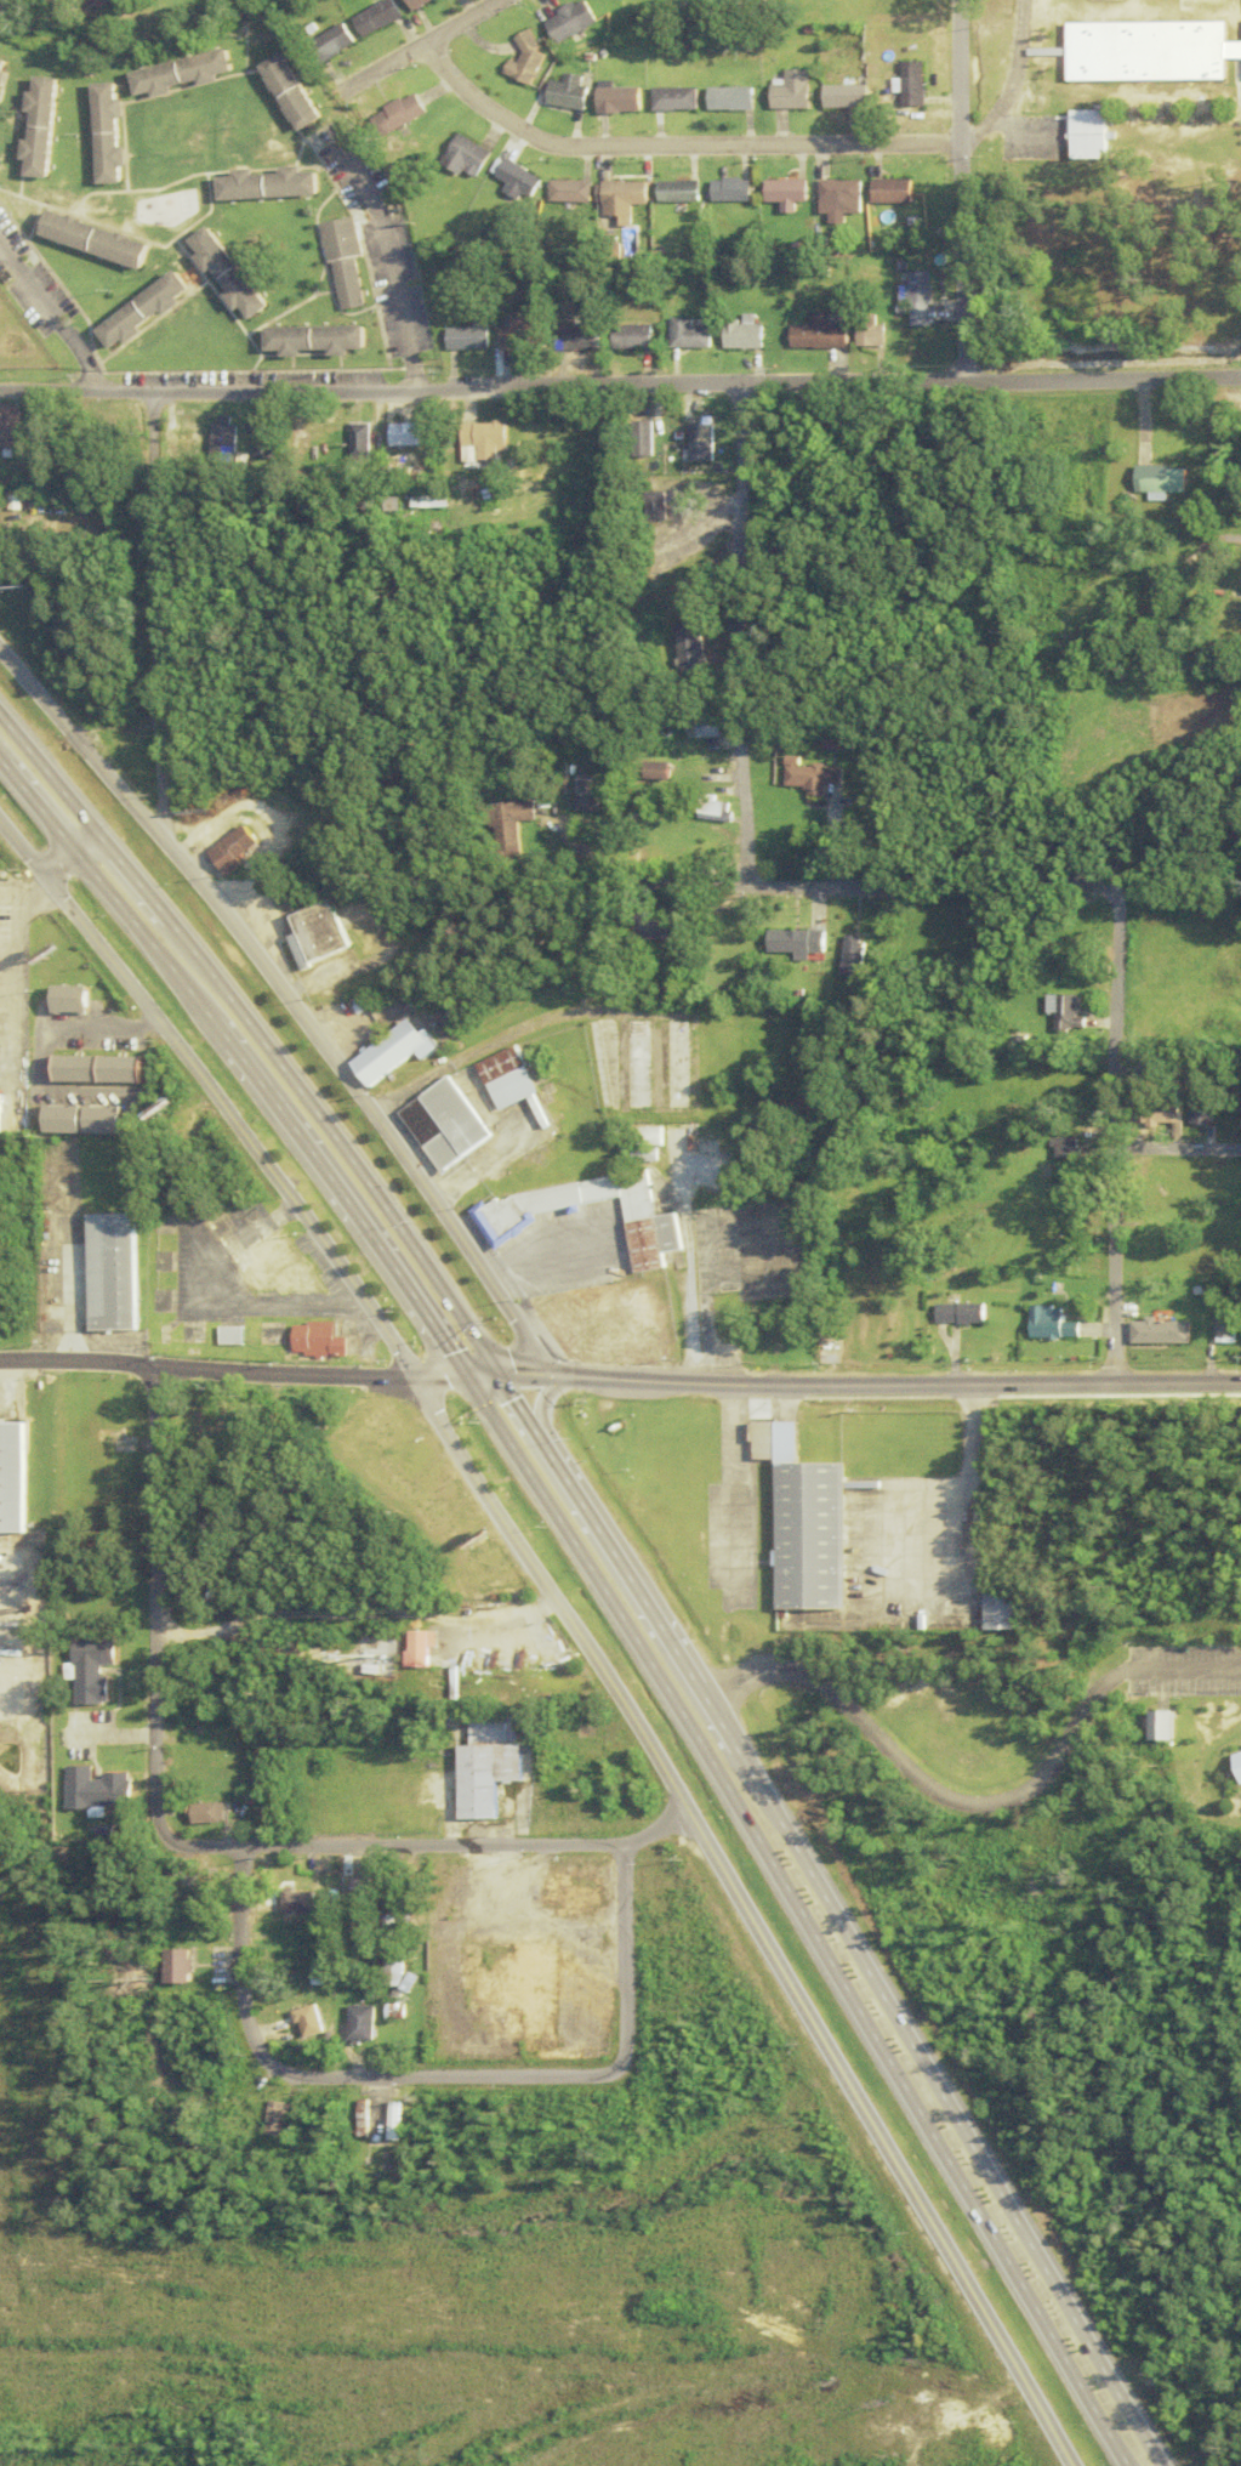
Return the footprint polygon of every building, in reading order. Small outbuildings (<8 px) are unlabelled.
[(402,18),(393,0),(388,0),(353,18),(364,38),(402,18)] [(413,11),(432,0),(407,0),(413,11)] [(561,46),(600,22),(587,0),(583,0),(546,22),(561,46)] [(626,9),(652,0),(623,0),(626,9)] [(1070,81),(1229,78),(1228,21),(1069,23),(1070,81)] [(357,43),(344,22),(308,45),(321,65),(357,43)] [(512,60),(506,74),(532,87),(551,48),(523,35),(519,44),(527,47),(519,64),(512,60)] [(223,82),(221,75),(235,72),(230,51),(133,72),(138,99),(223,82)] [(264,67),(299,132),(324,119),(288,53),(264,67)] [(930,62),(907,62),(907,107),(930,107),(930,62)] [(816,71),(791,71),(791,84),(778,84),(778,110),(816,110),(816,71)] [(585,111),(591,78),(565,74),(563,83),(551,81),(547,104),(585,111)] [(59,78),(33,76),(28,138),(25,138),(22,176),(51,178),(59,78)] [(95,85),(98,184),(125,183),(122,84),(95,85)] [(830,109),(875,109),(875,86),(830,86),(830,109)] [(642,88),(599,88),(599,113),(642,113),(642,88)] [(711,111),(758,111),(758,88),(711,88),(711,111)] [(653,89),(653,111),(700,111),(700,89),(653,89)] [(371,114),(381,136),(428,114),(418,93),(371,114)] [(1072,110),(1109,109),(1111,158),(1074,160),(1072,110)] [(320,172),(304,172),(304,166),(283,167),(283,171),(235,172),(235,175),(219,176),(220,199),(321,197),(320,172)] [(535,199),(538,170),(498,166),(497,180),(503,180),(501,195),(535,199)] [(876,203),(915,203),(915,179),(876,179),(876,203)] [(750,202),(750,180),(710,180),(710,202),(750,202)] [(766,180),(766,202),(780,202),(780,213),(795,213),(795,201),(809,201),(809,180),(766,180)] [(821,214),(830,214),(830,224),(847,224),(847,212),(864,212),(863,180),(821,180),(821,214)] [(589,181),(547,181),(547,203),(589,203),(589,181)] [(646,183),(598,181),(598,216),(620,217),(620,225),(629,226),(630,204),(646,205),(646,183)] [(656,203),(698,203),(698,181),(656,181),(656,203)] [(144,268),(152,241),(47,211),(39,238),(144,268)] [(366,307),(351,218),(322,223),(337,312),(366,307)] [(211,225),(189,241),(247,323),(269,308),(211,225)] [(96,328),(112,351),(182,303),(179,299),(191,291),(179,272),(96,328)] [(927,327),(927,272),(905,272),(905,327),(927,327)] [(851,347),(881,347),(881,313),(851,313),(851,347)] [(843,326),(824,326),(824,314),(803,314),(803,327),(786,327),(786,349),(843,349),(843,326)] [(737,320),(719,320),(719,349),(759,349),(759,324),(749,324),(749,315),(737,315),(737,320)] [(499,351),(530,351),(530,317),(499,317),(499,351)] [(688,319),(666,319),(666,348),(707,348),(707,328),(688,328),(688,319)] [(446,350),(488,350),(488,321),(471,321),(471,328),(446,328),(446,350)] [(611,325),(611,350),(648,350),(648,325),(611,325)] [(267,327),(268,355),(368,354),(368,326),(267,327)] [(596,328),(563,328),(563,351),(596,351),(596,328)] [(13,406),(0,406),(0,449),(13,449),(13,406)] [(629,422),(630,457),(649,457),(649,421),(629,422)] [(684,462),(708,462),(708,421),(684,421),(684,462)] [(274,424),(249,423),(248,458),(273,458),(274,424)] [(352,468),(372,468),(372,423),(352,423),(352,468)] [(393,446),(438,446),(438,423),(393,423),(393,446)] [(508,423),(465,423),(465,447),(481,447),(481,460),(508,460),(508,423)] [(208,424),(208,456),(235,456),(235,424),(208,424)] [(1132,467),(1132,493),(1185,493),(1185,467),(1132,467)] [(641,522),(663,521),(662,493),(641,493),(641,522)] [(699,620),(672,623),(676,679),(703,677),(699,620)] [(684,718),(686,740),(721,736),(718,713),(684,718)] [(822,749),(841,750),(841,732),(823,732),(822,749)] [(803,795),(822,796),(822,784),(838,784),(838,767),(799,765),(799,757),(783,756),(782,786),(803,786),(803,795)] [(667,781),(667,762),(643,762),(643,781),(667,781)] [(597,813),(599,775),(574,774),(572,812),(597,813)] [(515,822),(533,821),(532,802),(479,803),(480,828),(491,828),(492,856),(516,855),(515,822)] [(201,862),(223,875),(245,836),(223,824),(201,862)] [(346,949),(329,900),(282,917),(288,934),(281,937),(292,968),(346,949)] [(675,942),(675,920),(628,920),(628,942),(675,942)] [(790,953),(790,960),(805,960),(805,953),(821,953),(821,931),(762,931),(762,953),(790,953)] [(835,977),(858,979),(861,937),(839,936),(835,977)] [(50,1013),(84,1013),(84,986),(49,986),(50,1013)] [(594,991),(594,1003),(613,1003),(613,991),(594,991)] [(1081,1018),(1081,995),(1046,995),(1046,1015),(1052,1015),(1052,1032),(1086,1032),(1086,1018),(1081,1018)] [(446,999),(446,1015),(465,1015),(465,999),(446,999)] [(343,1062),(360,1087),(424,1044),(407,1019),(343,1062)] [(593,1112),(612,1109),(603,1020),(584,1022),(593,1112)] [(643,1021),(620,1021),(620,1109),(643,1109),(643,1021)] [(660,1109),(683,1109),(683,1021),(660,1021),(660,1109)] [(472,1063),(491,1111),(532,1094),(513,1046),(472,1063)] [(51,1082),(94,1082),(134,1083),(134,1057),(51,1056),(51,1082)] [(484,1140),(445,1076),(390,1110),(430,1174),(484,1140)] [(1193,1124),(1216,1124),(1217,1087),(1193,1086),(1193,1124)] [(1186,1124),(1186,1100),(1148,1100),(1148,1124),(1186,1124)] [(41,1106),(41,1134),(75,1134),(75,1106),(41,1106)] [(80,1134),(114,1134),(114,1107),(80,1107),(80,1134)] [(658,1148),(658,1128),(627,1127),(626,1162),(653,1163),(653,1148),(658,1148)] [(1082,1159),(1082,1136),(1058,1136),(1058,1159),(1082,1159)] [(649,1217),(642,1172),(495,1195),(483,1203),(472,1205),(462,1212),(488,1251),(531,1223),(529,1212),(618,1199),(629,1269),(632,1274),(662,1269),(659,1254),(678,1251),(672,1214),(649,1217)] [(127,1214),(80,1214),(80,1331),(128,1331),(127,1214)] [(607,1295),(639,1284),(654,1326),(620,1337),(607,1295)] [(985,1304),(947,1304),(947,1324),(985,1324),(985,1304)] [(1027,1306),(1027,1338),(1079,1338),(1079,1323),(1062,1323),(1062,1306),(1027,1306)] [(1236,1342),(1236,1315),(1216,1315),(1216,1342),(1236,1342)] [(1130,1344),(1190,1344),(1190,1320),(1130,1320),(1130,1344)] [(325,1322),(282,1323),(282,1357),(338,1356),(338,1337),(325,1337),(325,1322)] [(233,1326),(209,1326),(209,1345),(233,1345),(233,1326)] [(18,1534),(17,1422),(0,1422),(0,1534),(18,1534)] [(849,1463),(800,1463),(800,1422),(752,1422),(752,1460),(779,1460),(778,1609),(849,1609),(849,1463)] [(162,1582),(165,1591),(178,1587),(176,1578),(162,1582)] [(994,1625),(1034,1625),(1034,1593),(994,1593),(994,1625)] [(399,1667),(425,1668),(426,1631),(400,1630),(399,1667)] [(102,1677),(93,1677),(93,1666),(107,1666),(107,1640),(65,1640),(66,1704),(102,1704),(102,1677)] [(1168,1711),(1168,1742),(1191,1742),(1191,1711),(1168,1711)] [(453,1820),(491,1819),(490,1782),(515,1782),(515,1715),(436,1716),(436,1729),(460,1729),(460,1745),(452,1745),(453,1820)] [(94,1773),(94,1779),(83,1779),(83,1766),(59,1766),(59,1807),(124,1807),(124,1773),(94,1773)] [(218,1823),(218,1803),(186,1803),(186,1823),(218,1823)] [(366,1877),(347,1877),(347,1898),(366,1898),(366,1877)] [(276,1918),(309,1918),(309,1902),(294,1902),(294,1880),(276,1880),(276,1918)] [(334,1890),(317,1890),(317,1916),(334,1916),(334,1890)] [(397,1990),(398,1948),(382,1948),(380,1989),(397,1990)] [(187,1950),(164,1950),(164,1985),(187,1985),(187,1950)] [(301,2003),(273,2003),(273,2027),(301,2027),(301,2003)] [(382,2019),(401,2019),(401,2004),(382,2004),(382,2019)] [(371,2042),(371,2006),(345,2006),(345,2042),(371,2042)] [(261,2135),(280,2137),(283,2102),(264,2100),(261,2135)] [(357,2136),(365,2137),(366,2102),(358,2102),(357,2136)] [(386,2141),(398,2141),(398,2102),(386,2102),(386,2141)]
